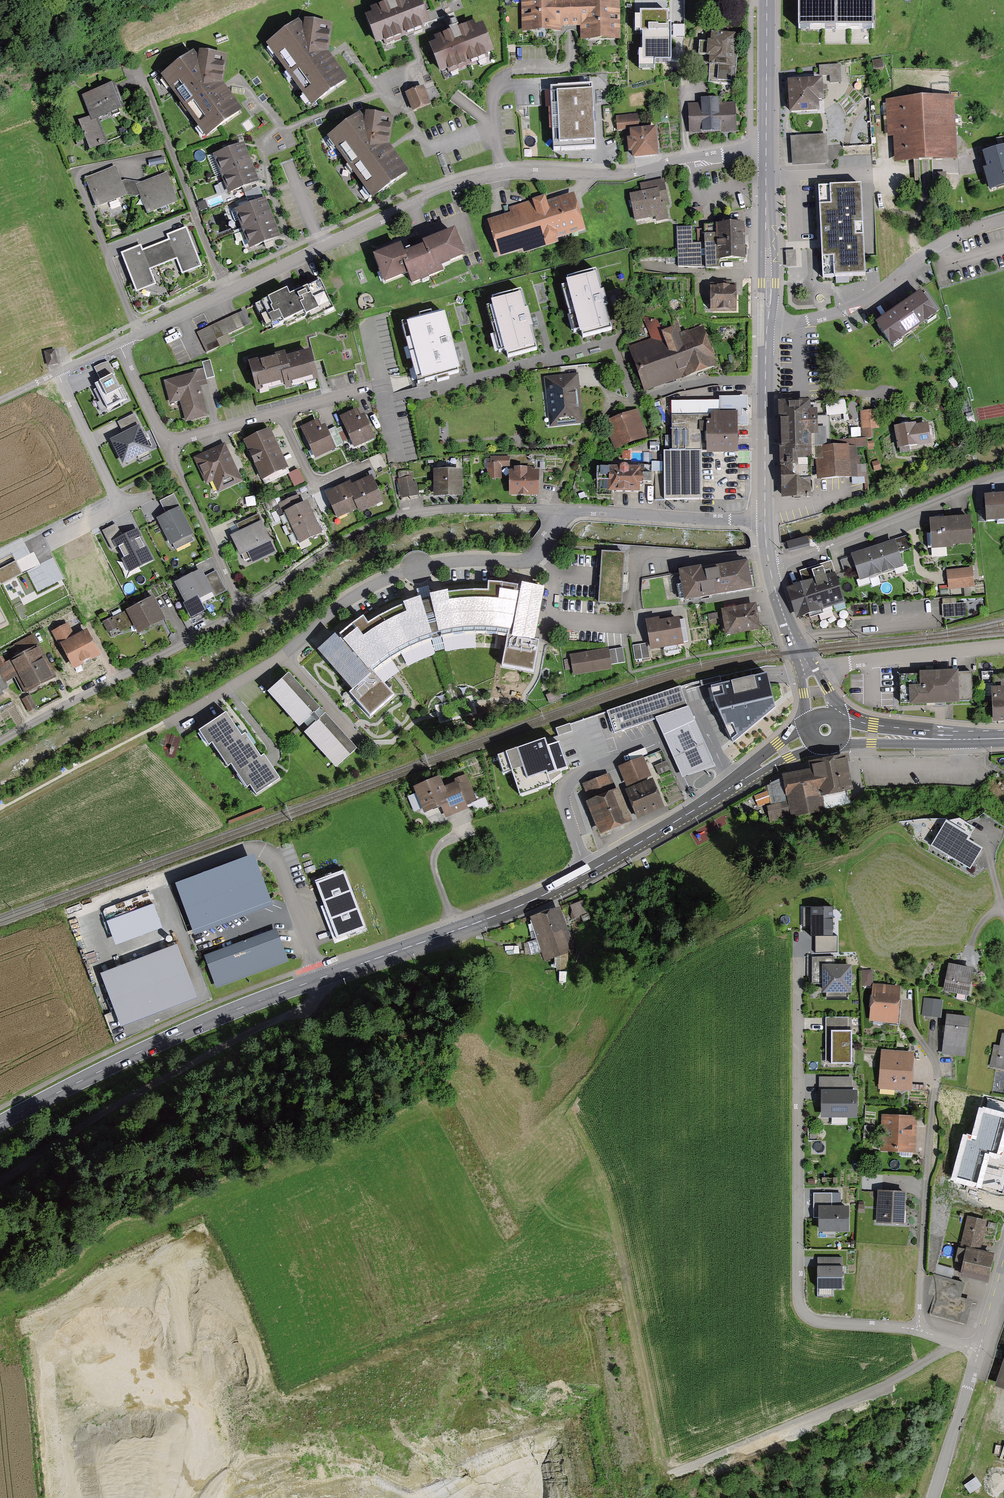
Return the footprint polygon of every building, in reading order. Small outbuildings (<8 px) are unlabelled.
[(369,20),(380,48),(432,28),(421,0),(420,0),(369,20)] [(525,35),(563,35),(563,29),(583,29),(583,41),(620,41),(619,6),(590,6),(590,0),(525,0),(525,35)] [(872,25),(872,0),(798,0),(798,26),(872,25)] [(667,9),(641,9),(641,13),(636,13),(636,28),(643,28),(643,48),(640,48),(640,64),(654,64),(654,57),(670,57),(670,21),(667,21),(667,9)] [(306,25),(270,50),(312,110),(348,85),(331,61),(337,31),(306,25)] [(483,30),(430,50),(441,78),(494,58),(483,30)] [(734,33),(712,31),(712,41),(700,40),(700,52),(706,52),(706,62),(710,62),(709,80),(734,81),(736,54),(733,54),(734,33)] [(199,57),(164,82),(206,141),(242,117),(225,93),(231,63),(199,57)] [(841,68),(822,69),(822,79),(830,78),(830,86),(842,85),(841,68)] [(821,81),(792,82),(793,115),(822,114),(821,81)] [(591,86),(551,88),(554,151),(594,149),(591,86)] [(113,88),(84,99),(93,121),(81,126),(91,154),(108,148),(98,121),(122,112),(113,88)] [(425,92),(411,98),(418,114),(432,108),(425,92)] [(957,100),(889,101),(889,137),(898,137),(898,160),(958,159),(957,100)] [(738,105),(691,107),(692,134),(739,132),(738,105)] [(365,115),(330,140),(372,199),(407,175),(391,151),(396,121),(365,115)] [(638,115),(616,117),(617,131),(640,129),(638,115)] [(656,129),(630,131),(630,140),(627,140),(629,154),(632,154),(633,161),(658,158),(656,129)] [(827,139),(794,141),(795,168),(828,166),(827,139)] [(987,175),(992,193),(1003,190),(1003,144),(997,146),(1000,154),(988,158),(993,174),(987,175)] [(242,147),(216,157),(223,175),(249,165),(242,147)] [(249,165),(223,175),(230,192),(255,183),(249,165)] [(118,171),(88,183),(98,210),(128,198),(118,171)] [(167,176),(138,187),(150,215),(178,204),(167,176)] [(645,196),(633,198),(638,221),(657,216),(659,226),(670,223),(667,210),(674,208),(668,182),(644,187),(645,196)] [(861,187),(820,189),(822,239),(824,279),(865,277),(861,187)] [(514,215),(491,223),(502,257),(524,250),(526,256),(560,245),(558,240),(583,231),(572,198),(549,206),(546,199),(512,210),(514,215)] [(263,203),(238,212),(244,230),(270,220),(263,203)] [(270,220),(244,230),(251,247),(277,238),(270,220)] [(743,226),(716,227),(717,260),(744,259),(743,226)] [(718,268),(717,260),(716,227),(705,227),(706,245),(692,245),(691,228),(677,229),(679,265),(707,268),(718,268)] [(169,241),(156,246),(163,264),(177,259),(183,274),(200,267),(186,229),(167,236),(169,241)] [(403,248),(376,258),(386,283),(408,275),(412,286),(445,273),(442,266),(467,257),(458,232),(426,244),(428,250),(407,258),(403,248)] [(149,270),(163,264),(156,246),(142,251),(140,247),(121,254),(136,292),(155,285),(149,270)] [(599,272),(569,280),(584,339),(615,331),(599,272)] [(290,292),(261,307),(273,331),(306,314),(311,323),(334,311),(321,285),(294,299),(290,292)] [(737,287),(712,286),(711,312),(737,312),(737,287)] [(524,293),(493,301),(508,359),(539,351),(524,293)] [(926,295),(880,326),(895,347),(940,316),(926,295)] [(239,314),(197,334),(208,357),(225,349),(221,340),(246,328),(239,314)] [(445,315),(403,326),(419,385),(460,374),(445,315)] [(681,332),(630,349),(646,393),(718,369),(706,335),(684,342),(681,332)] [(55,350),(44,352),(48,367),(58,364),(55,350)] [(310,353),(250,367),(256,395),(316,382),(310,353)] [(125,401),(108,364),(97,369),(104,383),(95,387),(102,401),(98,402),(102,411),(125,401)] [(212,365),(204,367),(209,383),(217,381),(212,365)] [(202,375),(166,385),(172,406),(181,404),(186,424),(207,418),(199,388),(205,387),(202,375)] [(579,378),(549,381),(553,425),(583,423),(579,378)] [(722,404),(674,405),(675,451),(665,451),(666,503),(746,501),(745,456),(740,456),(739,429),(749,429),(749,400),(722,400),(722,404)] [(850,405),(784,408),(787,500),(813,499),(813,478),(863,476),(862,449),(873,449),(872,432),(883,432),(882,412),(860,413),(861,441),(836,442),(835,422),(850,422),(850,405)] [(358,411),(342,419),(356,449),(377,439),(366,418),(362,419),(358,411)] [(640,412),(609,425),(618,449),(649,437),(640,412)] [(152,452),(142,433),(144,432),(135,414),(118,423),(124,434),(110,442),(123,467),(152,452)] [(321,421),(303,429),(317,460),(344,448),(336,430),(327,434),(321,421)] [(933,424),(900,429),(902,450),(936,445),(933,424)] [(270,432),(246,444),(265,483),(289,471),(270,432)] [(226,448),(197,460),(209,485),(214,483),(219,493),(242,482),(226,448)] [(501,466),(492,466),(491,481),(501,482),(501,466)] [(642,470),(602,469),(602,493),(642,494),(642,470)] [(464,472),(436,472),(436,498),(464,498),(464,472)] [(540,474),(512,475),(512,498),(541,497),(540,474)] [(370,479),(351,489),(355,496),(352,497),(357,508),(359,513),(381,502),(370,479)] [(414,479),(398,482),(402,501),(418,498),(414,479)] [(338,517),(357,508),(352,497),(355,496),(351,489),(349,484),(327,495),(338,517)] [(988,499),(990,525),(1003,524),(1003,498),(988,499)] [(188,532),(170,500),(161,504),(167,516),(155,522),(166,544),(188,532)] [(297,501),(283,507),(300,545),(323,535),(309,504),(300,508),(297,501)] [(259,518),(232,531),(248,565),(276,552),(259,518)] [(973,520),(932,522),(933,548),(974,546),(973,520)] [(129,570),(152,558),(137,529),(114,540),(129,570)] [(901,567),(893,544),(873,551),(881,574),(901,567)] [(881,574),(873,551),(853,558),(861,581),(881,574)] [(625,557),(604,556),(601,604),(622,606),(625,557)] [(0,569),(0,582),(1,584),(22,573),(15,561),(0,569)] [(815,583),(792,591),(800,615),(843,602),(831,561),(810,567),(815,583)] [(721,568),(726,595),(756,589),(751,562),(721,568)] [(726,595),(721,568),(683,574),(688,601),(726,595)] [(973,572),(948,575),(950,589),(974,586),(973,572)] [(201,573),(177,586),(188,606),(200,599),(203,604),(226,591),(216,574),(205,580),(201,573)] [(534,640),(544,587),(522,582),(520,596),(514,595),(481,593),(457,594),(429,599),(402,606),(380,618),(365,627),(344,644),(339,637),(321,653),(353,689),(351,691),(370,713),(392,693),(372,672),(381,665),(407,646),(453,631),(486,629),(509,632),(503,663),(532,668),(537,640),(534,640)] [(152,599),(127,613),(140,635),(165,622),(152,599)] [(959,605),(944,606),(944,617),(959,616),(959,605)] [(755,607),(724,612),(728,633),(759,628),(755,607)] [(682,618),(649,623),(653,651),(686,646),(682,618)] [(113,620),(106,624),(112,633),(118,630),(113,620)] [(69,627),(55,634),(77,671),(101,656),(87,632),(76,638),(69,627)] [(31,637),(16,646),(24,660),(15,665),(31,692),(55,677),(31,637)] [(609,651),(574,657),(577,676),(612,670),(609,651)] [(972,673),(903,677),(904,706),(974,702),(972,673)] [(767,675),(711,687),(714,702),(718,713),(733,743),(775,709),(767,675)] [(291,676),(270,694),(339,769),(359,751),(291,676)] [(9,693),(0,678),(0,699),(9,693)] [(995,681),(997,723),(1003,723),(1003,681),(995,681)] [(687,708),(680,689),(608,714),(615,733),(687,708)] [(688,710),(655,721),(663,738),(683,780),(715,769),(695,724),(688,710)] [(226,717),(199,735),(209,750),(212,747),(228,770),(231,768),(247,792),(250,790),(256,799),(280,783),(264,759),(261,761),(245,737),(241,740),(226,717)] [(512,772),(520,795),(550,785),(547,776),(567,769),(559,744),(547,747),(545,740),(498,756),(504,774),(512,772)] [(813,775),(784,780),(789,807),(767,811),(770,825),(851,810),(849,797),(854,796),(847,758),(811,765),(813,775)] [(644,760),(620,770),(627,786),(651,777),(644,760)] [(442,780),(420,789),(430,812),(442,807),(449,822),(481,808),(467,778),(445,787),(442,780)] [(609,778),(582,789),(602,835),(629,823),(609,778)] [(654,784),(629,794),(640,821),(665,810),(654,784)] [(958,822),(949,826),(934,850),(974,875),(988,853),(971,842),(976,834),(958,822)] [(178,884),(195,931),(270,903),(253,857),(178,884)] [(344,872),(317,882),(337,937),(364,927),(344,872)] [(153,905),(108,922),(116,944),(161,927),(153,905)] [(832,912),(813,912),(813,939),(832,939),(832,912)] [(563,913),(532,921),(542,961),(574,953),(563,913)] [(276,930),(206,956),(217,986),(287,960),(276,930)] [(121,1024),(195,996),(177,946),(103,974),(121,1024)] [(852,967),(822,967),(822,996),(852,996),(852,967)] [(978,972),(951,967),(945,995),(973,1000),(978,972)] [(904,989),(877,986),(873,1024),(900,1027),(904,989)] [(973,1022),(949,1020),(945,1058),(968,1061),(973,1022)] [(858,1024),(830,1024),(831,1068),(858,1068),(858,1024)] [(996,1050),(991,1072),(1003,1075),(1003,1042),(1002,1051),(996,1050)] [(916,1056),(885,1055),(883,1092),(913,1093),(916,1056)] [(858,1093),(821,1093),(821,1121),(858,1120),(858,1093)] [(965,1128),(956,1167),(977,1172),(975,1182),(1003,1189),(1003,1111),(992,1109),(987,1133),(965,1128)] [(919,1119),(886,1119),(886,1156),(919,1156),(919,1119)] [(904,1194),(881,1193),(879,1224),(902,1225),(904,1194)] [(839,1196),(816,1196),(816,1217),(821,1217),(821,1233),(847,1233),(847,1210),(839,1210),(839,1196)] [(987,1223),(970,1218),(961,1247),(969,1250),(961,1278),(986,1285),(995,1257),(978,1252),(987,1223)] [(842,1259),(817,1259),(817,1292),(843,1292),(842,1259)]
